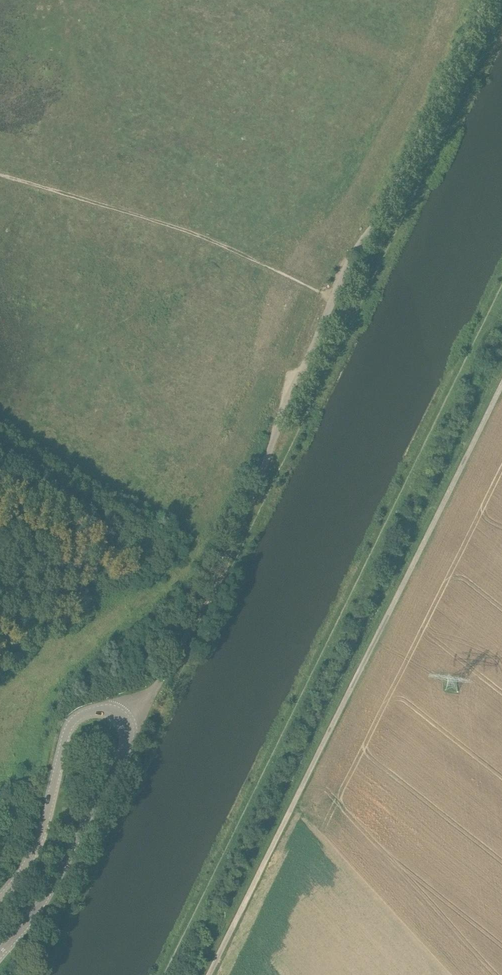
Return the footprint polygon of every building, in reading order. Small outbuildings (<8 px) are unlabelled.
[(171,630),(167,637),(173,640),(177,633),(171,630)]
